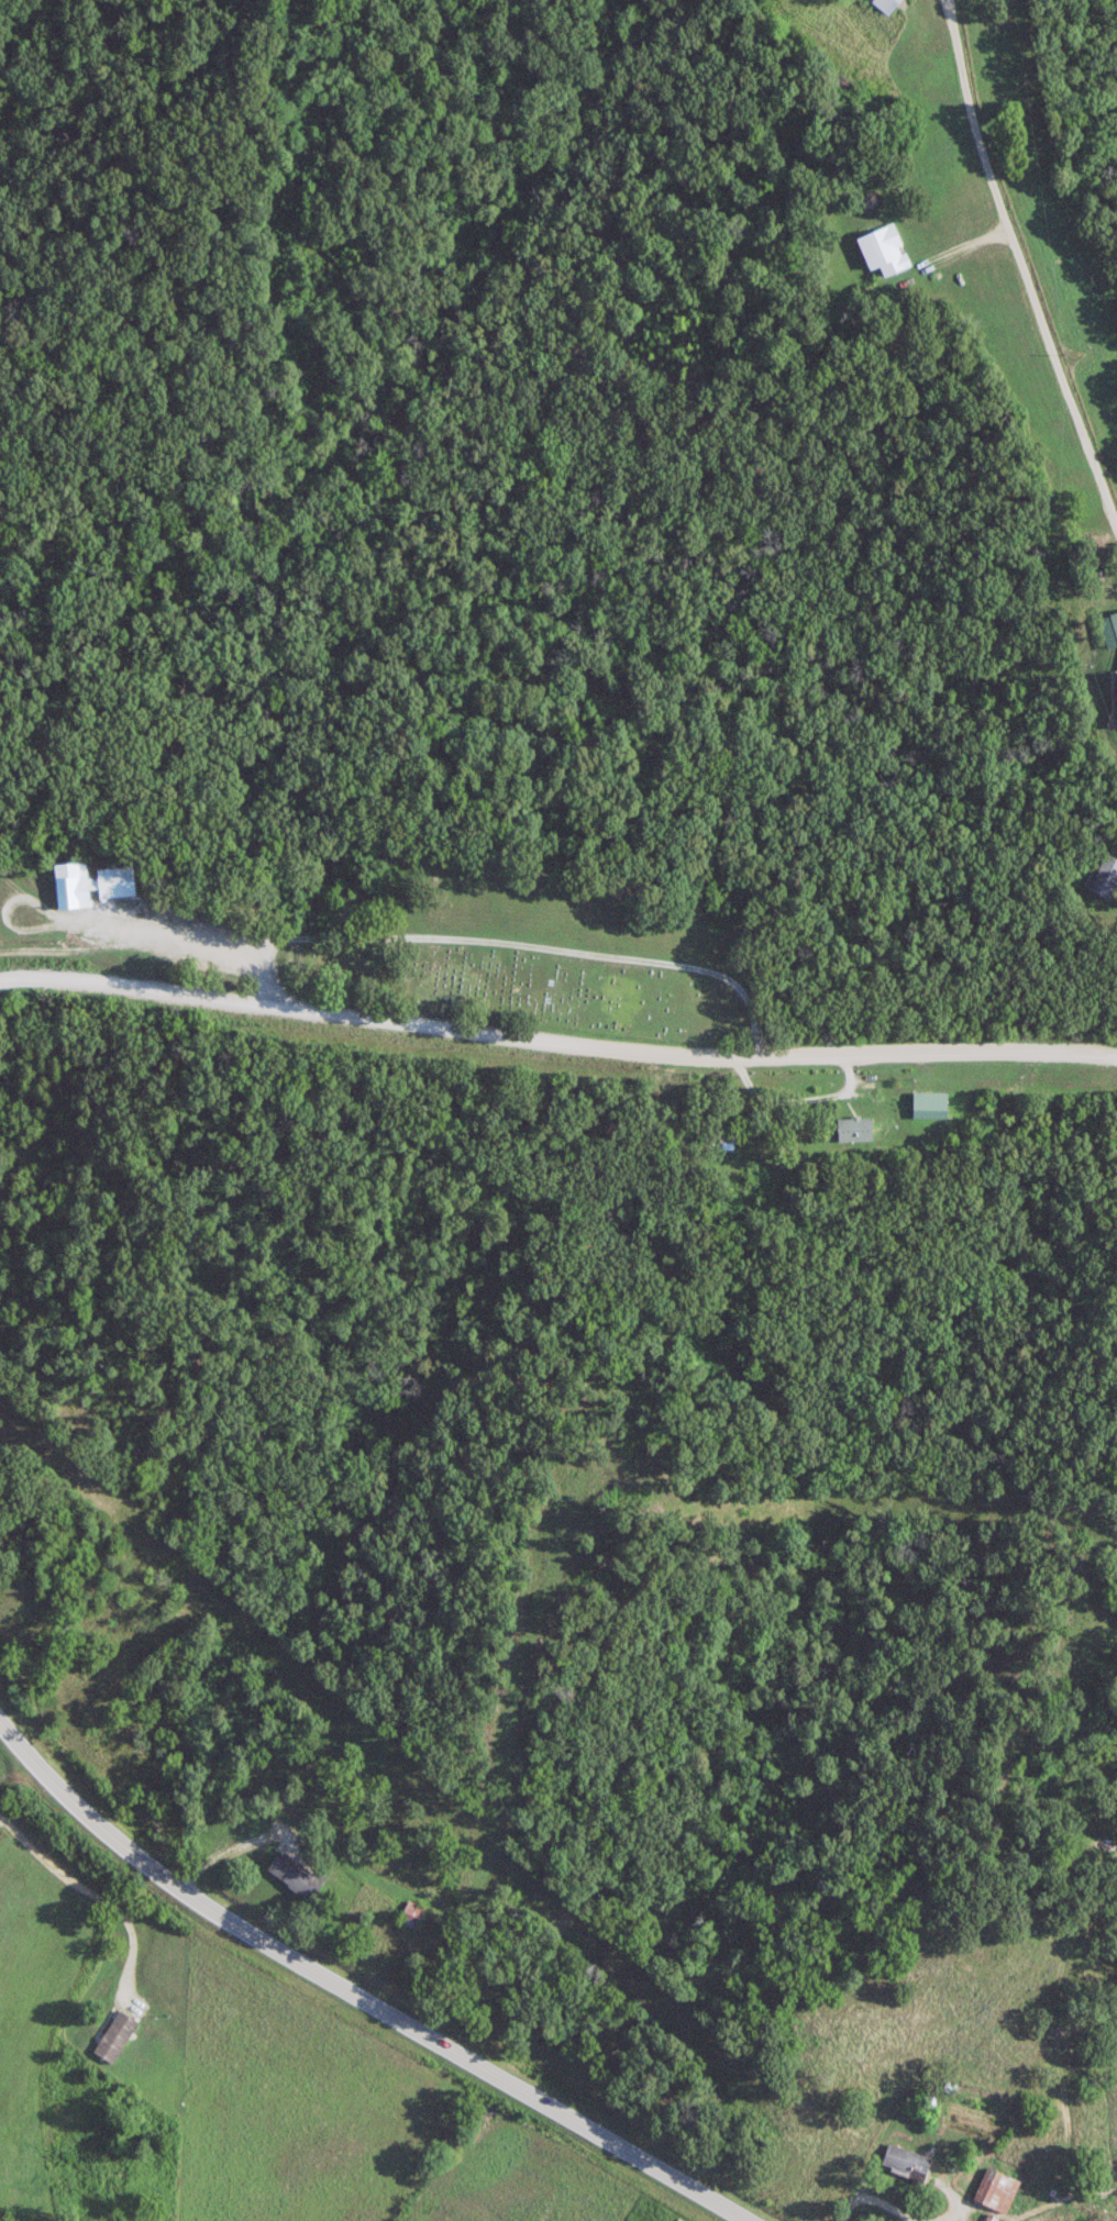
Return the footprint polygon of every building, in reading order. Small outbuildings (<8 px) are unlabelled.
[(902,0),(879,0),(893,11),(902,0)] [(871,271),(880,268),(883,275),(911,266),(897,224),(859,236),(871,271)] [(1099,852),(1081,890),(1104,900),(1116,871),(1116,860),(1099,852)] [(136,896),(133,865),(87,869),(86,861),(55,863),(59,909),(94,906),(92,890),(98,890),(99,900),(136,896)] [(915,1111),(950,1111),(950,1092),(915,1092),(915,1111)] [(876,1118),(837,1118),(837,1141),(876,1141),(876,1118)] [(267,1868),(314,1900),(327,1882),(280,1850),(267,1868)] [(415,1930),(426,1909),(410,1901),(399,1922),(415,1930)] [(94,2052),(116,2064),(139,2019),(117,2008),(94,2052)] [(881,2164),(928,2176),(934,2155),(887,2143),(881,2164)] [(1022,2178),(987,2167),(976,2200),(1010,2211),(1022,2178)]
